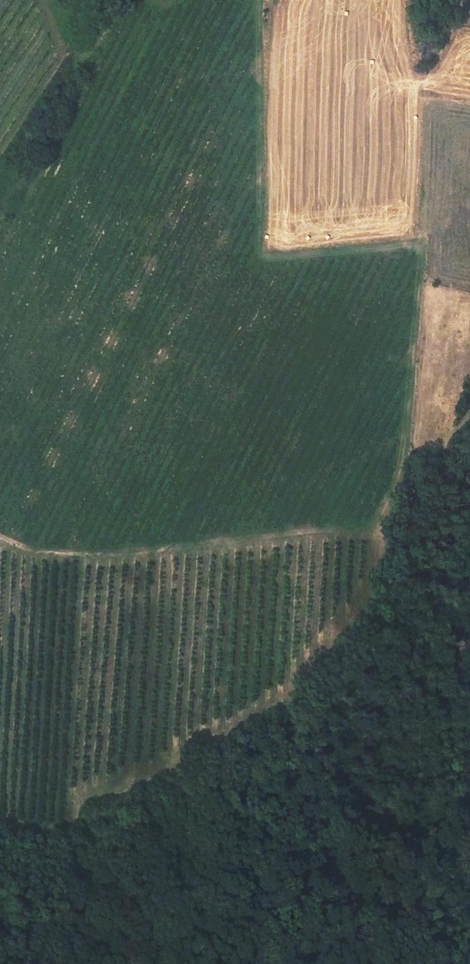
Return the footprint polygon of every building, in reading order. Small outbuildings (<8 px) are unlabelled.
[(297,746),(290,742),(286,749),(294,753),(297,746)]
